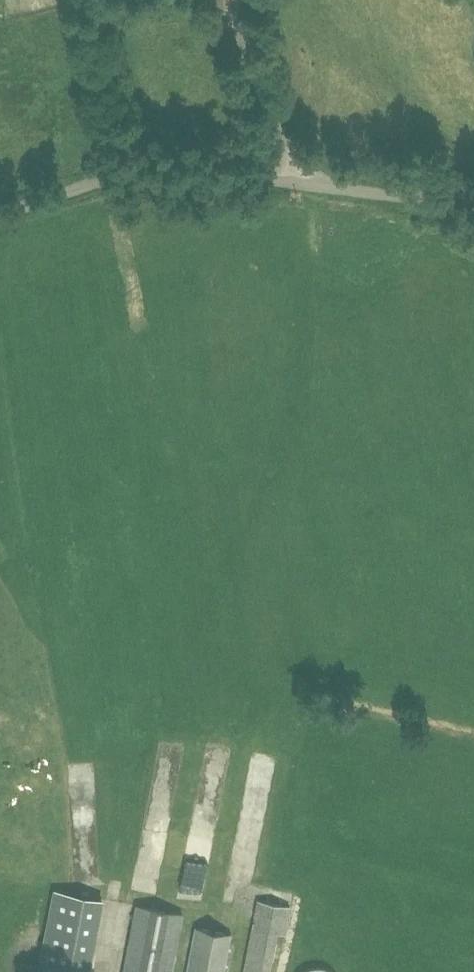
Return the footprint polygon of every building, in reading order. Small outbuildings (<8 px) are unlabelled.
[(106,817),(87,817),(87,833),(105,833),(106,817)] [(40,971),(86,971),(99,901),(55,892),(40,971)] [(290,906),(258,900),(243,971),(269,971),(277,932),(284,934),(290,906)] [(184,913),(138,904),(124,971),(172,971),(184,913)] [(230,934),(195,927),(186,971),(223,971),(230,934)]
